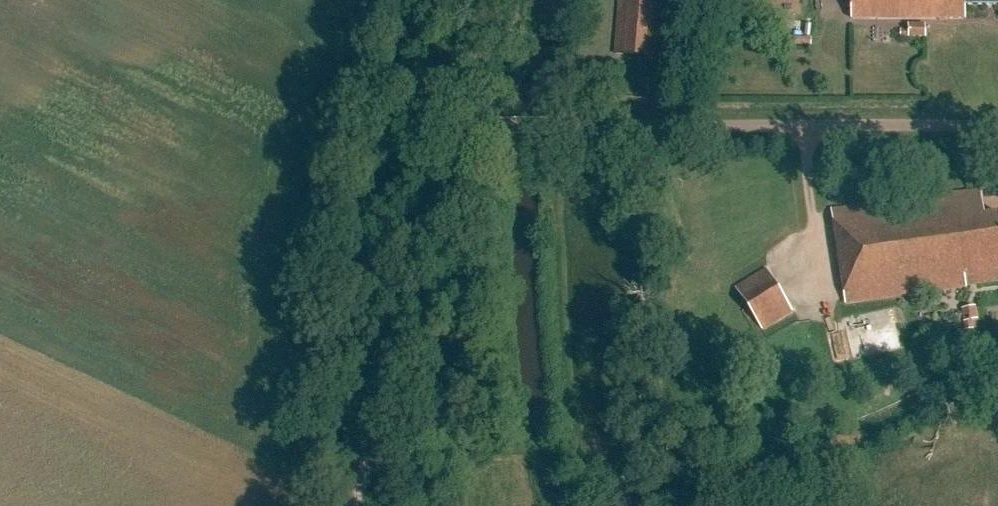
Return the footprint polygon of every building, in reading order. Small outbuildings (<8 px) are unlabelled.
[(615,51),(660,55),(665,0),(620,0),(615,51)] [(853,15),(969,15),(969,2),(997,2),(997,0),(853,0),(853,15)] [(925,24),(908,24),(908,28),(900,28),(900,38),(925,38),(925,24)] [(832,208),(845,301),(997,280),(997,212),(985,213),(981,187),(832,208)] [(767,266),(735,286),(762,329),(794,309),(767,266)] [(978,318),(977,305),(962,306),(963,320),(965,320),(966,328),(974,327),(974,319),(978,318)]
